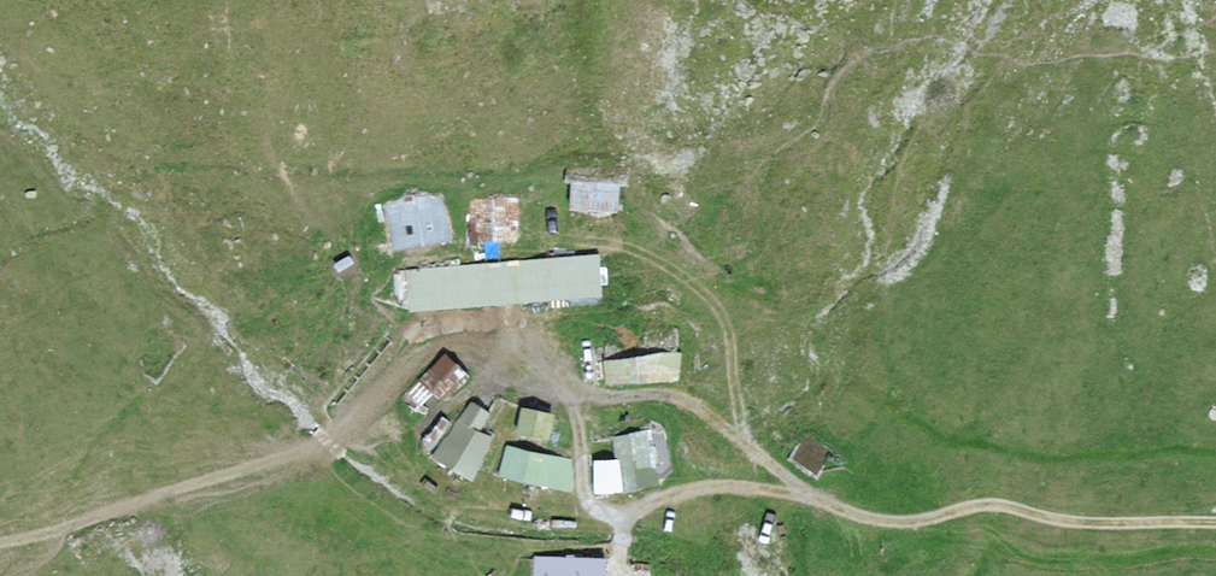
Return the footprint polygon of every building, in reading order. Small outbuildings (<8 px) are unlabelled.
[(601,169),(567,168),(566,184),(571,185),(570,206),(595,206),(614,207),(615,185),(626,185),(626,177),(601,177),(601,169)] [(391,209),(397,246),(422,242),(447,238),(440,200),(391,209)] [(516,201),(475,202),(476,239),(493,238),(517,238),(516,201)] [(595,259),(409,273),(411,309),(554,299),(597,296),(595,259)] [(459,364),(449,354),(423,380),(434,391),(444,401),(470,374),(459,364)] [(674,356),(605,363),(607,385),(642,381),(676,378),(674,356)] [(434,391),(423,380),(406,398),(416,408),(434,391)] [(489,412),(471,402),(440,454),(471,473),(493,436),(479,428),(484,421),(489,412)] [(552,413),(524,408),(519,430),(548,435),(552,413)] [(651,433),(617,439),(626,488),(659,482),(655,455),(651,433)] [(570,461),(509,449),(503,477),(564,489),(570,461)] [(617,460),(597,461),(598,488),(619,487),(617,460)] [(534,559),(534,575),(606,575),(606,558),(534,559)]
